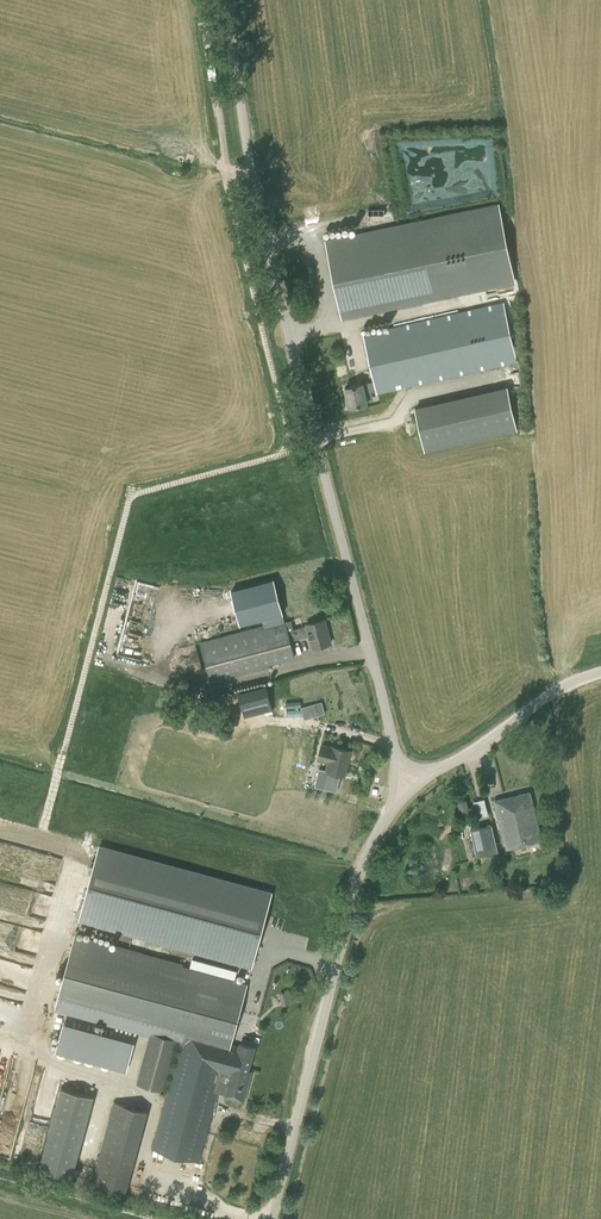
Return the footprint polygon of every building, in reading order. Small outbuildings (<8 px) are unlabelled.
[(512,285),(494,206),(325,245),(343,324),(512,285)] [(345,387),(349,405),(366,402),(364,392),(376,390),(377,393),(474,371),(481,369),(517,361),(504,302),(363,334),(374,381),(345,387)] [(509,388),(415,410),(425,453),(519,431),(509,388)] [(313,647),(331,643),(325,619),(306,624),(307,625),(293,629),(291,620),(284,622),(273,579),(231,590),(241,624),(276,614),(278,621),(201,642),(211,679),(294,656),(289,640),(309,635),(313,647)] [(238,693),(245,717),(272,710),(266,686),(238,693)] [(301,707),(304,719),(316,716),(312,704),(301,707)] [(326,771),(344,775),(350,751),(321,743),(317,760),(328,762),(326,771)] [(501,827),(507,848),(540,839),(528,793),(495,802),(502,827),(501,827)] [(473,800),(475,816),(488,814),(486,798),(473,800)] [(461,815),(469,813),(466,800),(458,802),(461,815)] [(472,829),(478,856),(497,852),(490,824),(472,829)] [(246,961),(263,890),(96,849),(78,920),(246,961)] [(48,918),(53,892),(0,880),(0,907),(48,918)] [(9,944),(14,922),(0,919),(0,942),(9,944)] [(58,997),(231,1043),(246,984),(74,938),(58,997)] [(125,1071),(133,1042),(62,1022),(54,1052),(125,1071)] [(252,1071),(248,1070),(254,1047),(239,1043),(239,1046),(187,1032),(185,1041),(151,1032),(150,1034),(147,1033),(146,1038),(149,1039),(147,1044),(144,1043),(140,1057),(143,1058),(137,1084),(164,1091),(177,1045),(179,1045),(152,1149),(199,1161),(217,1092),(226,1094),(225,1096),(243,1101),(252,1071)] [(71,1177),(93,1097),(61,1088),(39,1168),(71,1177)] [(126,1191),(148,1111),(115,1102),(93,1183),(126,1191)]
